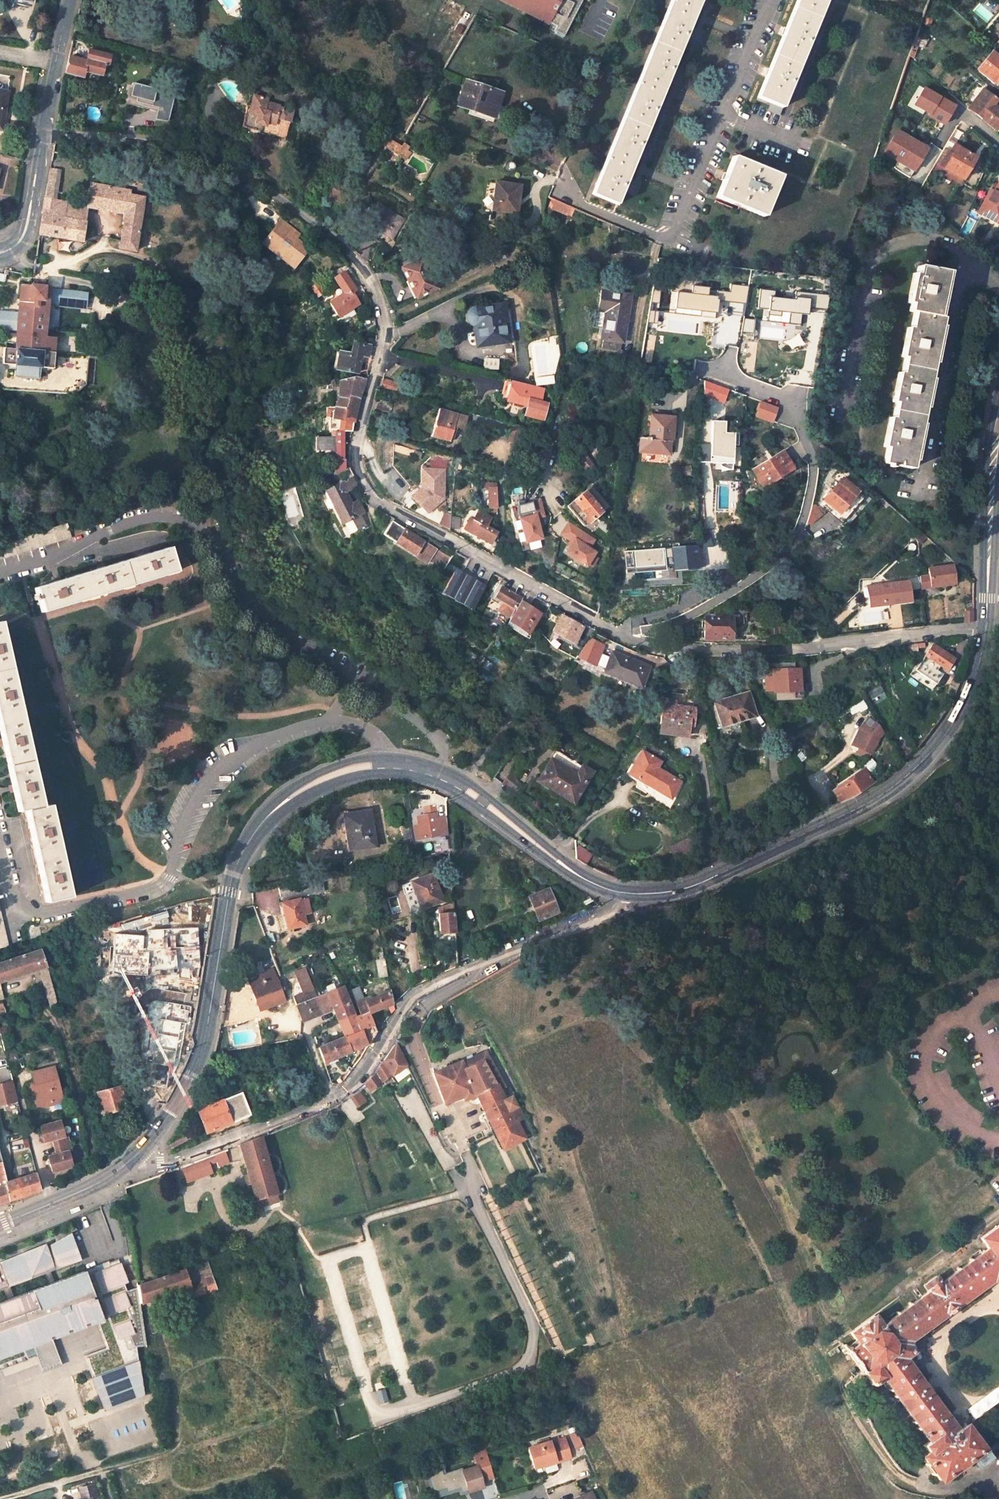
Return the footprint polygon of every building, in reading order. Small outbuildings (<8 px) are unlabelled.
[(563,35),(581,0),(495,0),(563,35)] [(640,140),(656,102),(698,0),(670,0),(591,193),(615,203),(640,140)] [(786,27),(784,27),(781,34),(783,35),(769,68),(768,67),(765,74),(767,74),(757,96),(771,102),(768,110),(779,115),(826,0),(796,0),(786,27)] [(995,47),(978,67),(994,81),(998,76),(998,51),(995,47)] [(284,54),(280,49),(276,53),(277,54),(280,58),(284,54)] [(108,65),(111,56),(90,51),(87,62),(69,57),(66,73),(83,78),(85,71),(102,76),(105,64),(108,65)] [(466,79),(458,104),(495,117),(503,92),(466,79)] [(165,121),(173,93),(131,82),(128,96),(150,102),(149,104),(156,106),(152,117),(165,121)] [(954,104),(923,85),(913,101),(929,110),(928,113),(943,122),(954,104)] [(998,115),(998,107),(994,103),(998,99),(986,87),(970,104),(983,116),(984,115),(993,122),(998,115)] [(0,90),(0,129),(2,130),(8,92),(0,90)] [(268,99),(254,96),(248,114),(246,121),(252,123),(253,120),(262,122),(260,127),(274,131),(277,119),(290,123),(293,111),(280,108),(281,106),(267,103),(268,99)] [(346,108),(342,115),(360,124),(364,116),(346,108)] [(244,128),(285,139),(290,123),(277,119),(274,131),(260,127),(262,122),(253,120),(252,123),(246,121),(244,128)] [(926,146),(903,131),(889,153),(897,158),(893,165),(908,175),(926,146)] [(961,178),(974,156),(947,139),(934,160),(945,166),(944,168),(961,178)] [(386,147),(402,158),(404,155),(408,157),(411,153),(407,150),(409,147),(404,144),(402,147),(390,140),(386,147)] [(780,175),(763,169),(733,156),(717,196),(763,216),(780,175)] [(945,166),(934,160),(930,167),(948,178),(949,176),(959,182),(961,178),(944,168),(945,166)] [(513,164),(512,162),(510,162),(508,162),(506,164),(506,165),(505,167),(506,169),(509,170),(511,170),(513,169),(514,167),(514,166),(513,164)] [(57,182),(60,170),(50,168),(48,180),(57,182)] [(993,189),(992,188),(987,198),(985,197),(980,206),(990,212),(989,213),(998,219),(998,178),(993,189)] [(54,200),(57,182),(48,180),(46,189),(45,198),(54,200)] [(349,191),(334,182),(332,187),(334,188),(328,199),(327,198),(324,204),(329,207),(332,200),(342,205),(349,191)] [(521,186),(495,182),(492,210),(517,214),(518,204),(516,204),(517,200),(519,200),(521,186)] [(102,187),(91,185),(87,205),(87,207),(98,209),(102,187)] [(114,189),(102,187),(98,209),(111,211),(114,189)] [(134,250),(144,198),(130,195),(131,192),(114,189),(111,211),(125,214),(120,248),(134,250)] [(87,207),(87,205),(54,200),(45,198),(38,233),(82,241),(86,222),(85,222),(87,207)] [(552,199),(549,208),(570,217),(574,208),(552,199)] [(403,219),(380,206),(364,232),(378,241),(383,232),(391,237),(403,219)] [(977,211),(998,222),(998,219),(989,213),(990,212),(980,206),(977,211)] [(277,234),(284,224),(279,221),(273,231),(277,234)] [(264,243),(279,253),(295,264),(307,248),(294,239),(297,234),(284,224),(277,234),(273,231),(264,243)] [(389,242),(385,248),(389,251),(395,242),(392,241),(389,242)] [(248,253),(237,246),(235,250),(245,257),(248,253)] [(503,248),(498,251),(503,259),(508,256),(503,248)] [(295,264),(279,253),(274,260),(293,273),(298,266),(295,264)] [(421,260),(404,268),(410,281),(411,280),(419,296),(425,293),(427,297),(437,291),(421,260)] [(940,293),(944,271),(917,266),(915,273),(911,272),(906,303),(910,304),(908,311),(914,312),(911,327),(908,326),(902,356),(905,357),(902,373),(899,372),(893,401),(896,401),(893,417),(890,417),(884,447),(887,447),(884,462),(890,464),(890,467),(894,467),(894,464),(913,468),(917,446),(928,393),(938,339),(943,317),(936,315),(940,293)] [(356,290),(344,271),(334,278),(340,288),(344,293),(337,297),(329,302),(339,316),(360,304),(352,292),(356,290)] [(702,278),(672,275),(670,289),(674,289),(672,305),(716,310),(717,298),(746,302),(749,284),(731,282),(730,290),(717,288),(716,294),(707,293),(708,285),(701,284),(702,278)] [(407,282),(415,298),(419,296),(411,280),(410,281),(407,282)] [(317,283),(311,287),(314,292),(318,297),(324,293),(317,283)] [(22,284),(19,314),(0,313),(0,327),(2,327),(2,323),(18,325),(18,331),(17,343),(7,341),(6,347),(4,347),(3,363),(15,365),(14,375),(39,378),(41,367),(55,368),(57,352),(54,352),(55,337),(45,336),(50,287),(22,284)] [(311,287),(306,290),(310,295),(314,292),(311,287)] [(775,289),(760,287),(758,306),(769,307),(768,313),(781,314),(781,310),(790,311),(788,322),(800,323),(801,312),(808,313),(809,306),(826,308),(829,293),(796,289),(795,297),(775,295),(775,289)] [(340,288),(333,292),(337,297),(344,293),(340,288)] [(58,307),(86,308),(86,290),(59,289),(58,307)] [(627,295),(601,291),(598,311),(600,311),(606,312),(603,329),(601,339),(603,339),(601,348),(620,351),(622,342),(623,342),(627,316),(624,315),(627,295)] [(482,346),(509,343),(504,305),(473,309),(471,310),(469,311),(468,313),(467,317),(467,320),(470,324),(472,325),(474,326),(479,326),(482,346)] [(600,311),(597,329),(603,329),(606,312),(600,311)] [(754,320),(743,318),(741,331),(752,332),(754,320)] [(372,339),(359,337),(358,343),(371,345),(372,339)] [(358,343),(353,342),(351,353),(341,352),(340,359),(338,359),(336,369),(358,373),(361,356),(368,357),(371,345),(358,343)] [(354,377),(340,381),(339,398),(335,407),(346,408),(349,395),(360,398),(365,380),(354,377)] [(381,388),(397,392),(400,384),(383,380),(381,388)] [(525,415),(543,420),(547,403),(540,402),(544,388),(507,380),(502,400),(507,401),(507,397),(514,399),(514,402),(525,405),(525,404),(527,404),(525,415)] [(728,388),(705,380),(704,393),(724,401),(728,388)] [(326,406),(325,434),(331,432),(352,432),(354,424),(341,422),(341,419),(355,421),(360,398),(349,395),(346,408),(335,407),(330,407),(326,406)] [(390,413),(393,404),(379,400),(376,409),(390,413)] [(778,406),(762,400),(757,414),(773,420),(778,406)] [(458,414),(440,409),(434,429),(436,429),(439,439),(451,442),(458,414)] [(674,418),(651,416),(650,437),(645,437),(645,439),(640,439),(640,451),(669,453),(671,441),(673,441),(674,418)] [(732,420),(709,420),(709,444),(700,444),(698,461),(730,462),(732,420)] [(315,437),(315,450),(318,450),(335,450),(335,453),(335,459),(332,459),(333,469),(345,466),(345,459),(344,459),(344,438),(350,438),(352,432),(331,432),(331,437),(315,437)] [(792,468),(781,452),(752,470),(762,487),(792,468)] [(593,467),(583,453),(576,458),(586,472),(593,467)] [(574,476),(566,467),(555,476),(564,485),(574,476)] [(689,467),(677,468),(679,477),(691,476),(689,467)] [(843,523),(865,496),(854,487),(857,484),(848,476),(845,480),(842,478),(824,501),(831,506),(828,511),(843,523)] [(352,518),(358,531),(370,525),(357,500),(359,499),(353,487),(356,486),(351,478),(333,487),(331,485),(323,489),(323,490),(323,491),(327,499),(324,500),(324,502),(327,508),(329,509),(333,507),(342,523),(352,518)] [(430,515),(433,512),(430,509),(438,501),(436,499),(439,496),(436,493),(437,492),(435,489),(434,490),(431,487),(428,490),(424,486),(413,496),(422,506),(430,515)] [(566,506),(583,527),(601,512),(608,506),(591,486),(584,492),(566,506)] [(413,496),(411,499),(420,509),(422,506),(413,496)] [(521,519),(520,519),(525,542),(542,538),(539,528),(536,518),(542,516),(543,516),(539,499),(530,502),(533,515),(521,519)] [(533,515),(530,502),(524,503),(524,500),(517,501),(518,506),(517,506),(517,515),(519,515),(518,516),(521,519),(533,515)] [(480,524),(474,535),(491,544),(497,533),(487,527),(487,524),(490,518),(478,511),(473,520),(480,524)] [(558,533),(566,519),(559,515),(551,529),(558,533)] [(536,518),(539,528),(543,527),(544,520),(542,518),(542,516),(536,518)] [(457,518),(449,518),(449,529),(457,533),(457,518)] [(606,518),(598,527),(611,538),(613,526),(606,518)] [(404,530),(392,521),(383,534),(428,563),(430,560),(443,568),(450,558),(405,528),(404,530)] [(71,537),(67,523),(3,542),(0,543),(0,559),(71,537)] [(566,553),(586,567),(588,564),(593,556),(595,553),(589,549),(594,541),(568,524),(561,535),(573,543),(566,553)] [(717,525),(701,527),(702,546),(718,544),(717,525)] [(916,528),(910,535),(915,539),(921,532),(916,528)] [(919,544),(920,545),(927,538),(921,532),(915,539),(919,542),(919,544)] [(698,568),(696,546),(624,551),(625,568),(666,565),(665,558),(672,557),(673,571),(698,568)] [(54,582),(34,588),(37,595),(34,596),(35,600),(38,599),(42,612),(177,571),(170,547),(152,552),(151,551),(144,552),(145,555),(106,566),(106,564),(99,566),(100,568),(61,580),(60,578),(53,580),(54,582)] [(464,565),(467,560),(454,552),(451,557),(464,565)] [(588,564),(592,566),(597,559),(593,556),(588,564)] [(931,567),(931,573),(932,585),(957,583),(955,565),(931,567)] [(931,573),(921,574),(922,586),(932,585),(931,573)] [(901,601),(899,582),(868,585),(871,605),(901,601)] [(520,598),(502,587),(495,596),(501,600),(497,610),(508,616),(520,598)] [(455,592),(451,589),(446,596),(450,599),(455,592)] [(528,606),(535,596),(527,592),(521,601),(528,606)] [(527,633),(540,613),(528,606),(521,601),(508,621),(527,633)] [(974,606),(966,606),(965,621),(973,620),(974,606)] [(741,624),(741,615),(726,615),(726,618),(715,618),(705,618),(704,638),(730,639),(731,624),(736,624),(741,624)] [(580,627),(562,617),(554,631),(573,642),(580,627)] [(823,638),(833,627),(828,620),(815,633),(823,638)] [(594,665),(603,645),(589,638),(577,657),(594,665)] [(916,641),(907,642),(908,653),(918,651),(916,641)] [(947,668),(954,658),(933,643),(917,668),(938,682),(945,672),(939,668),(941,664),(947,668)] [(649,666),(613,651),(604,671),(641,686),(649,666)] [(796,669),(773,670),(773,677),(774,690),(774,692),(801,691),(800,669),(796,669)] [(0,673),(0,793),(4,813),(12,811),(16,831),(14,831),(16,838),(18,837),(26,876),(25,876),(26,883),(28,883),(33,903),(57,898),(37,805),(30,807),(0,673)] [(773,677),(765,677),(765,691),(774,690),(773,677)] [(954,694),(959,681),(953,678),(947,691),(954,694)] [(756,716),(749,692),(714,702),(722,726),(756,716)] [(676,700),(665,699),(661,728),(675,730),(675,735),(687,736),(688,732),(688,725),(692,726),(694,708),(675,706),(676,700)] [(809,713),(794,720),(798,728),(813,720),(809,713)] [(867,732),(861,749),(871,753),(878,738),(882,732),(876,723),(867,732)] [(813,752),(803,739),(796,745),(802,752),(798,755),(803,760),(813,752)] [(557,750),(555,749),(535,781),(574,805),(577,801),(574,800),(539,778),(557,750)] [(592,772),(557,750),(539,778),(574,800),(592,772)] [(662,761),(643,750),(629,773),(640,780),(636,786),(645,792),(651,783),(657,786),(655,789),(671,798),(681,781),(665,772),(664,773),(657,769),(662,761)] [(877,767),(872,760),(866,765),(871,772),(877,767)] [(874,784),(865,771),(838,789),(837,786),(831,790),(840,803),(855,795),(874,784)] [(515,792),(520,786),(514,779),(508,779),(507,786),(515,792)] [(435,806),(430,807),(431,814),(426,815),(418,816),(419,825),(415,826),(417,839),(447,833),(446,818),(437,819),(435,806)] [(376,846),(370,811),(344,815),(344,817),(343,818),(341,820),(340,822),(340,827),(341,830),(341,831),(344,832),(346,833),(350,850),(376,846)] [(794,817),(789,815),(785,821),(791,824),(794,817)] [(410,824),(401,825),(402,833),(411,832),(410,824)] [(415,859),(411,832),(402,833),(405,850),(400,857),(401,861),(415,859)] [(680,841),(667,847),(670,854),(684,849),(680,841)] [(573,855),(585,862),(590,855),(578,847),(573,855)] [(331,873),(321,874),(322,881),(332,879),(331,873)] [(322,881),(321,874),(308,876),(312,894),(324,891),(322,881)] [(442,900),(432,874),(413,881),(415,888),(414,889),(419,903),(422,902),(424,907),(442,900)] [(278,883),(282,900),(309,894),(306,877),(278,883)] [(548,888),(529,896),(533,907),(538,920),(558,912),(548,888)] [(300,899),(282,903),(288,929),(306,925),(300,899)] [(166,912),(185,906),(184,902),(164,908),(166,912)] [(377,923),(374,911),(368,912),(370,924),(377,923)] [(453,913),(439,914),(440,933),(446,933),(448,964),(457,960),(453,913)] [(200,968),(198,927),(148,930),(143,937),(112,934),(110,946),(109,975),(147,976),(198,985),(200,968)] [(55,953),(52,945),(40,950),(43,958),(55,953)] [(39,969),(47,998),(54,996),(46,968),(43,958),(40,950),(0,964),(0,982),(39,969)] [(386,969),(378,971),(379,978),(387,977),(386,969)] [(284,1000),(273,970),(254,977),(263,1001),(258,1003),(261,1009),(284,1000)] [(254,977),(249,979),(258,1003),(263,1001),(254,977)] [(343,986),(327,993),(333,1007),(338,1020),(353,1013),(343,986)] [(388,1005),(393,1003),(390,991),(364,1002),(358,987),(351,990),(361,1014),(368,1011),(368,1013),(388,1005)] [(314,989),(293,997),(297,1005),(317,997),(314,989)] [(333,1007),(327,993),(317,997),(323,1011),(333,1007)] [(47,998),(51,1010),(57,1009),(54,996),(47,998)] [(297,1005),(296,1006),(302,1022),(324,1013),(323,1011),(317,997),(297,1005)] [(192,1006),(155,1000),(146,1058),(154,1063),(149,1086),(171,1086),(181,1060),(192,1006)] [(344,1036),(373,1025),(368,1013),(368,1011),(361,1014),(355,1017),(353,1013),(338,1020),(344,1036)] [(289,1016),(292,1025),(298,1023),(295,1014),(289,1016)] [(344,1036),(318,1047),(324,1062),(370,1043),(376,1032),(373,1025),(344,1036)] [(394,1043),(380,1060),(391,1075),(407,1066),(394,1043)] [(8,1064),(18,1061),(15,1052),(6,1054),(8,1064)] [(487,1052),(462,1061),(465,1067),(490,1058),(487,1052)] [(462,1061),(433,1072),(444,1102),(463,1095),(465,1099),(478,1094),(480,1100),(479,1100),(496,1137),(502,1149),(525,1138),(516,1121),(523,1117),(512,1096),(505,1100),(500,1090),(506,1087),(490,1058),(465,1067),(462,1061)] [(361,1084),(366,1090),(391,1075),(380,1060),(371,1072),(361,1084)] [(11,1073),(9,1066),(0,1069),(0,1076),(11,1073)] [(53,1068),(32,1073),(35,1086),(31,1087),(36,1105),(61,1098),(53,1068)] [(11,1073),(0,1076),(0,1085),(0,1103),(1,1106),(18,1101),(11,1073)] [(120,1087),(98,1093),(103,1114),(126,1108),(120,1087)] [(349,1096),(357,1107),(366,1100),(358,1090),(349,1096)] [(241,1093),(198,1110),(207,1133),(250,1115),(241,1093)] [(36,1105),(37,1109),(62,1102),(61,1098),(36,1105)] [(55,1147),(69,1143),(67,1135),(65,1136),(61,1121),(40,1127),(45,1142),(53,1140),(55,1147)] [(240,1145),(257,1199),(277,1193),(262,1137),(240,1145)] [(71,1151),(69,1143),(55,1147),(57,1154),(48,1156),(53,1172),(73,1166),(69,1151),(71,1151)] [(225,1151),(215,1155),(218,1163),(228,1159),(225,1151)] [(215,1155),(207,1157),(210,1166),(218,1163),(215,1155)] [(207,1157),(183,1166),(188,1181),(212,1173),(210,1166),(207,1157)] [(10,1200),(0,1159),(0,1204),(10,1200)] [(10,1180),(6,1182),(10,1200),(14,1199),(41,1190),(36,1172),(10,1180)] [(257,1199),(259,1207),(279,1201),(277,1193),(257,1199)] [(980,1237),(988,1248),(941,1282),(937,1276),(924,1285),(929,1291),(881,1326),(874,1315),(850,1331),(858,1342),(848,1349),(872,1383),(883,1376),(920,1427),(930,1440),(924,1444),(928,1451),(922,1455),(939,1478),(982,1447),(965,1424),(957,1430),(929,1391),(922,1396),(886,1346),(998,1264),(998,1224),(980,1237)] [(111,1346),(106,1347),(84,1356),(104,1409),(144,1394),(137,1347),(145,1344),(138,1293),(127,1297),(125,1292),(127,1291),(126,1289),(130,1287),(121,1263),(120,1263),(119,1259),(54,1282),(50,1272),(82,1260),(81,1259),(79,1260),(75,1249),(77,1249),(71,1233),(47,1247),(46,1243),(2,1265),(1,1262),(0,1262),(0,1290),(3,1289),(7,1300),(0,1303),(0,1344),(27,1333),(32,1345),(101,1319),(111,1346)] [(194,1296),(215,1288),(206,1261),(184,1268),(185,1270),(138,1285),(143,1313),(152,1310),(151,1300),(190,1286),(194,1296)] [(886,1346),(922,1396),(929,1391),(929,1390),(931,1389),(925,1380),(922,1382),(905,1357),(914,1350),(906,1341),(995,1276),(998,1281),(998,1264),(886,1346)] [(143,1313),(145,1329),(155,1328),(152,1310),(143,1313)] [(32,1345),(24,1348),(27,1357),(35,1354),(43,1377),(64,1369),(53,1341),(97,1324),(106,1347),(111,1346),(101,1319),(32,1345)] [(2,1369),(28,1359),(27,1357),(24,1348),(32,1345),(27,1333),(0,1344),(0,1365),(2,1369)] [(920,1427),(915,1432),(924,1444),(930,1440),(920,1427)] [(565,1436),(570,1451),(582,1447),(577,1432),(565,1436)] [(550,1441),(529,1447),(534,1467),(556,1460),(557,1462),(571,1458),(565,1438),(550,1443),(550,1441)] [(461,1468),(443,1474),(448,1491),(462,1487),(467,1485),(468,1489),(468,1491),(484,1487),(478,1466),(462,1471),(461,1468)] [(100,1498),(96,1483),(79,1488),(82,1498),(98,1498),(100,1498)]
